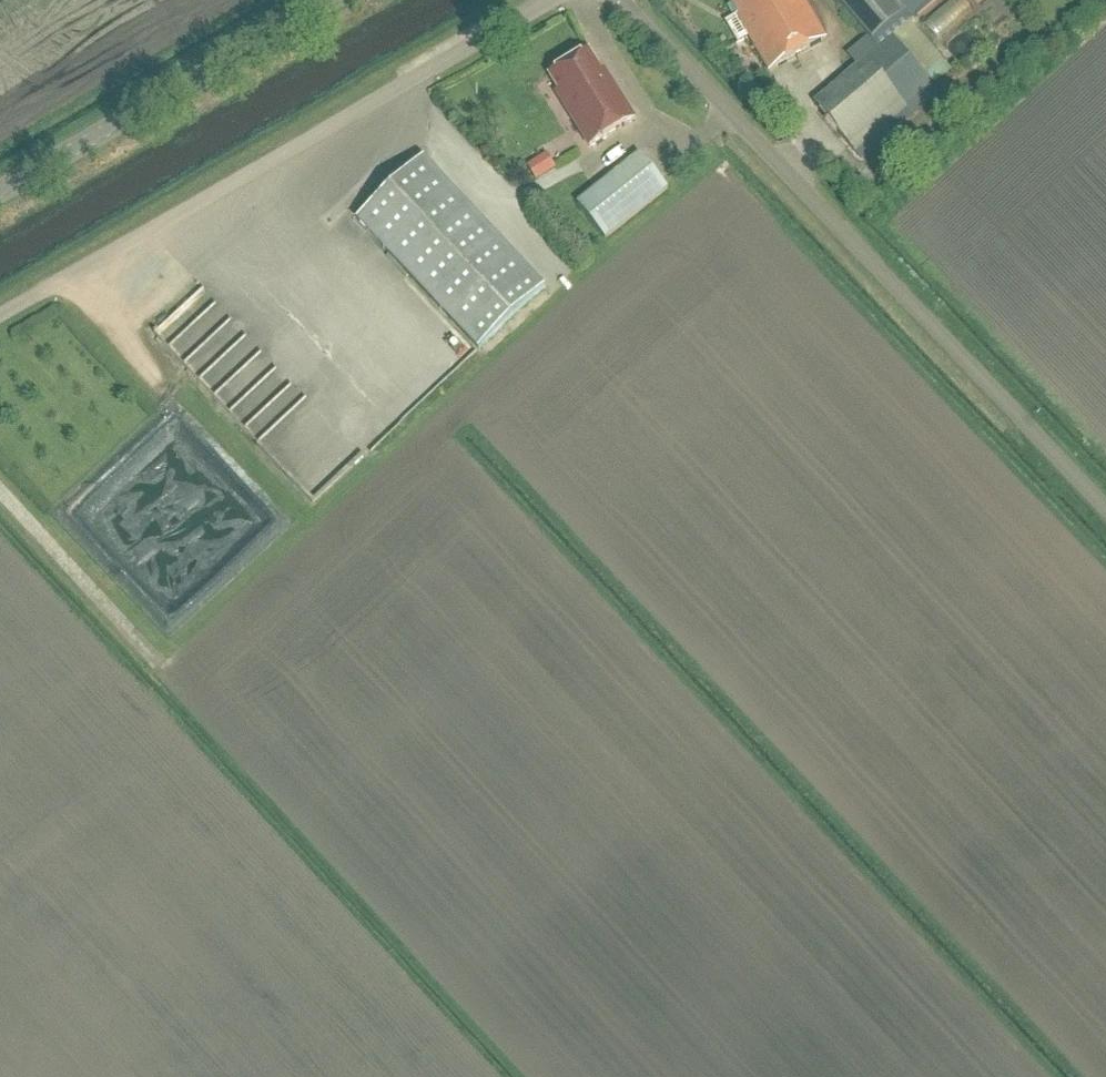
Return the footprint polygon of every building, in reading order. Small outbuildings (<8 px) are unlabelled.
[(731,2),(739,16),(736,18),(738,21),(732,25),(731,30),(741,46),(749,40),(769,74),(826,40),(803,0),(734,0),(731,2)] [(878,51),(814,105),(862,162),(940,97),(925,79),(943,64),(910,24),(940,0),(835,0),(878,51)] [(936,23),(949,37),(980,7),(974,0),(961,0),(936,23)] [(559,93),(556,95),(590,149),(636,121),(612,82),(609,84),(591,54),(576,63),(573,63),(566,67),(565,70),(551,79),(559,93)] [(542,184),(562,170),(551,155),(531,169),(542,184)] [(668,191),(639,156),(578,206),(606,241),(668,191)] [(545,290),(424,160),(358,222),(479,352),(545,290)] [(308,400),(203,287),(152,335),(257,447),(308,400)]
